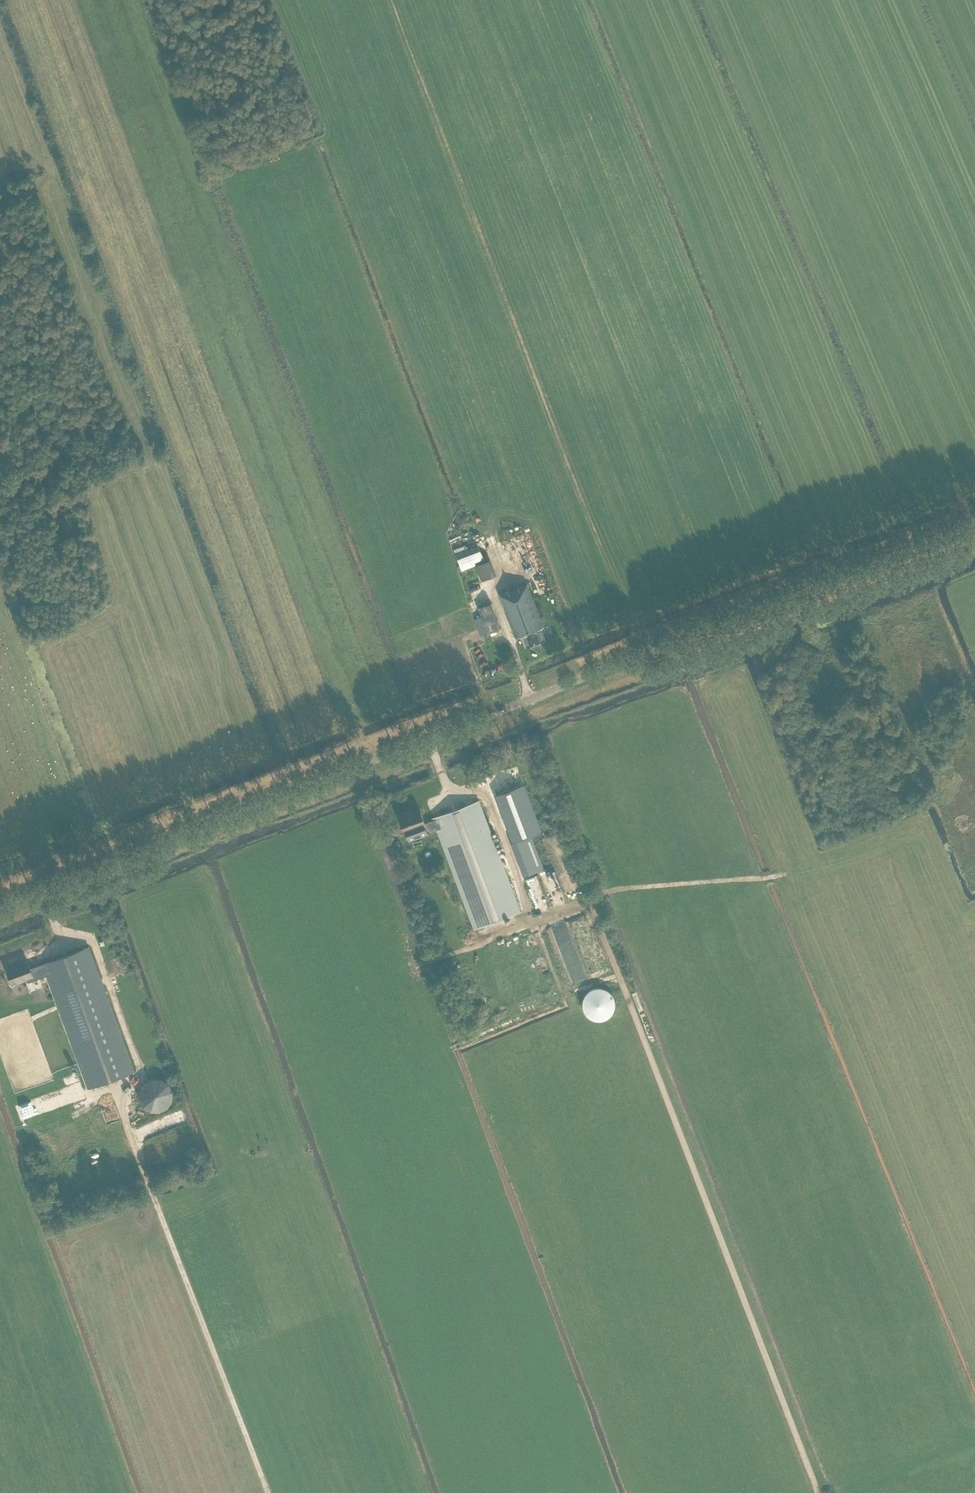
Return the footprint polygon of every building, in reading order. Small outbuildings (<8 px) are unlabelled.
[(476,557),(481,576),(492,573),(487,554),(476,557)] [(545,639),(541,627),(544,626),(527,583),(499,593),(516,637),(522,634),(526,646),(528,645),(531,646),(536,645),(537,642),(545,639)] [(488,632),(502,627),(492,602),(478,607),(488,632)] [(522,784),(494,794),(512,841),(540,831),(522,784)] [(474,928),(520,911),(479,800),(433,817),(434,819),(425,822),(420,809),(412,811),(411,809),(398,814),(405,832),(422,826),(425,833),(437,829),(474,928)] [(88,1088),(135,1070),(89,946),(42,963),(43,965),(32,970),(28,960),(7,968),(13,984),(33,976),(35,981),(47,977),(88,1088)] [(578,957),(565,963),(573,980),(586,974),(578,957)] [(603,997),(590,997),(591,1014),(613,1013),(612,988),(603,988),(603,997)] [(164,1083),(162,1082),(161,1081),(160,1081),(158,1080),(157,1080),(155,1080),(154,1081),(152,1081),(151,1082),(150,1082),(149,1083),(147,1084),(146,1085),(146,1086),(145,1088),(144,1089),(144,1090),(143,1092),(143,1093),(143,1095),(144,1096),(144,1097),(144,1099),(145,1100),(146,1101),(147,1103),(148,1104),(149,1105),(150,1105),(151,1106),(153,1107),(154,1107),(156,1107),(157,1107),(158,1107),(160,1107),(161,1106),(163,1106),(164,1105),(165,1104),(166,1103),(167,1102),(168,1101),(169,1100),(169,1098),(170,1097),(170,1095),(170,1094),(170,1092),(170,1091),(169,1090),(169,1088),(168,1087),(167,1086),(166,1085),(165,1084),(164,1083)] [(78,1192),(89,1189),(83,1172),(73,1176),(78,1192)]
